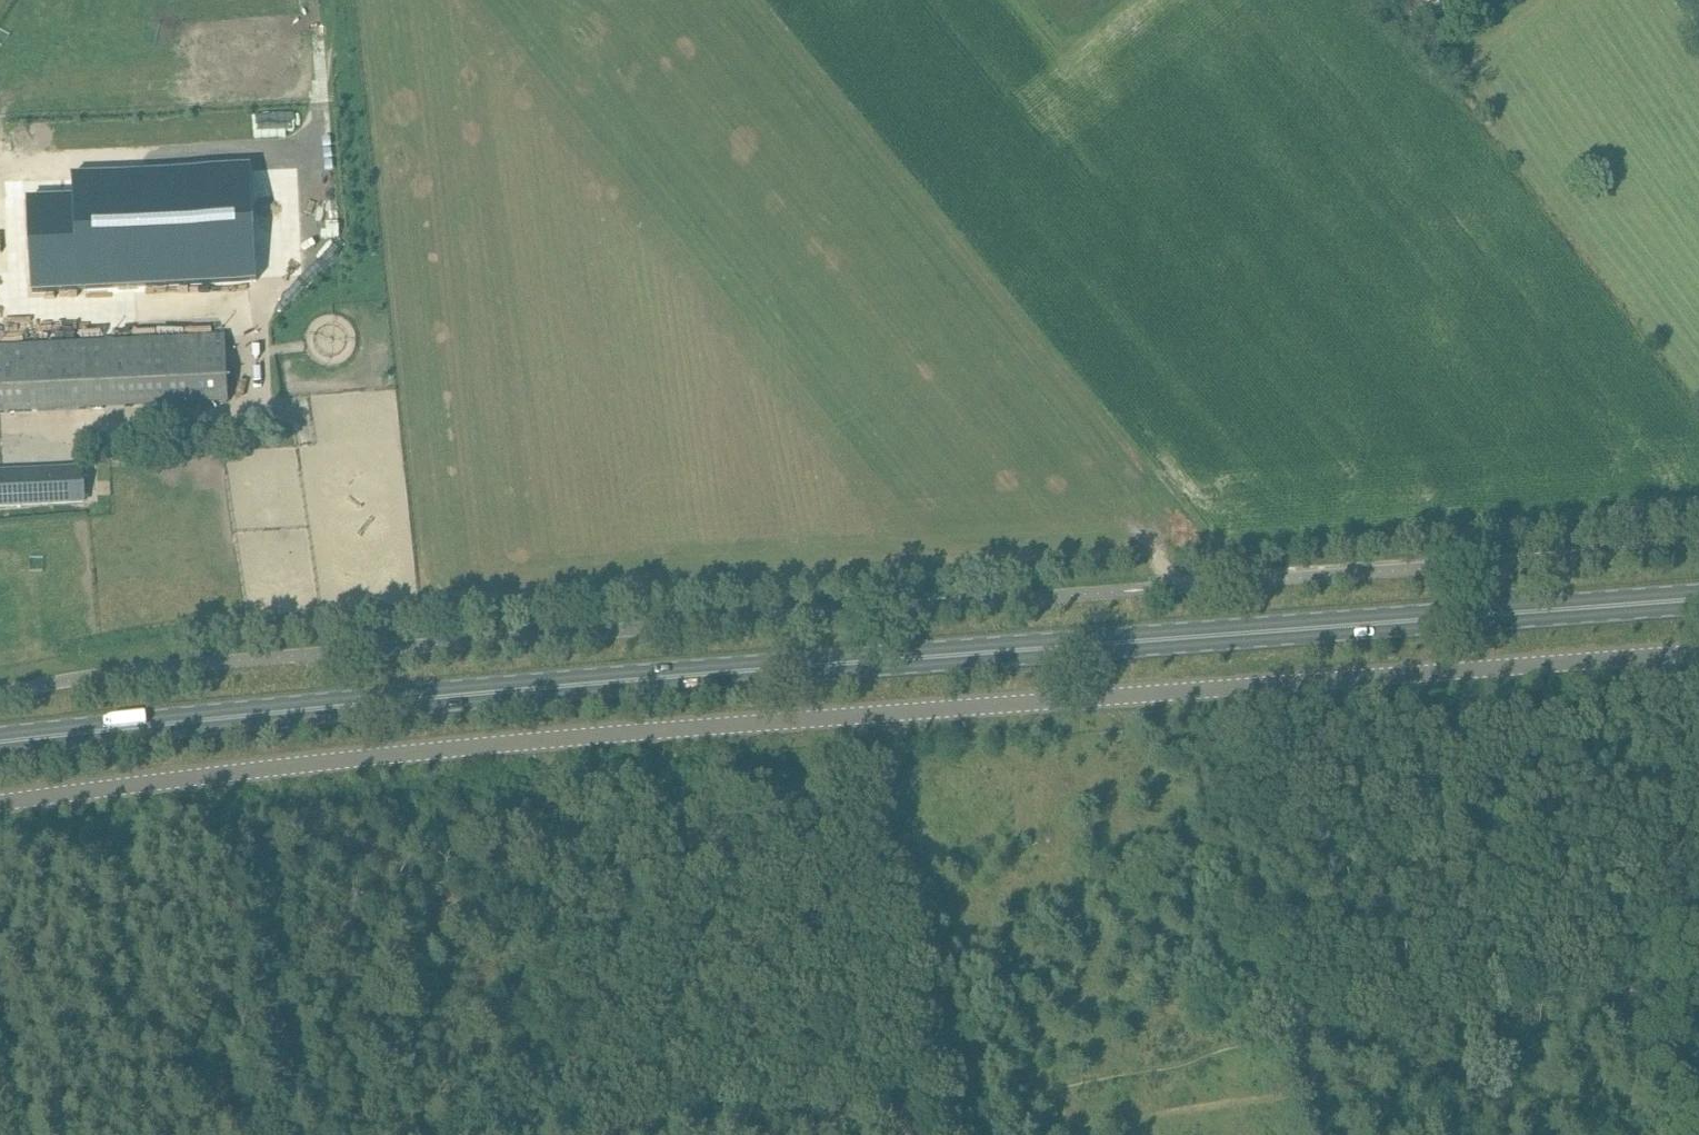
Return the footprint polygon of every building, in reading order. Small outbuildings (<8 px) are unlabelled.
[(75,212),(30,214),(35,301),(102,297),(102,298),(234,292),(234,291),(257,290),(252,169),(73,178),(75,212)] [(224,336),(181,338),(184,394),(185,405),(227,403),(228,403),(224,336)] [(0,347),(0,414),(104,409),(101,342),(0,347)] [(0,473),(0,506),(84,503),(83,469),(82,469),(0,473)]
